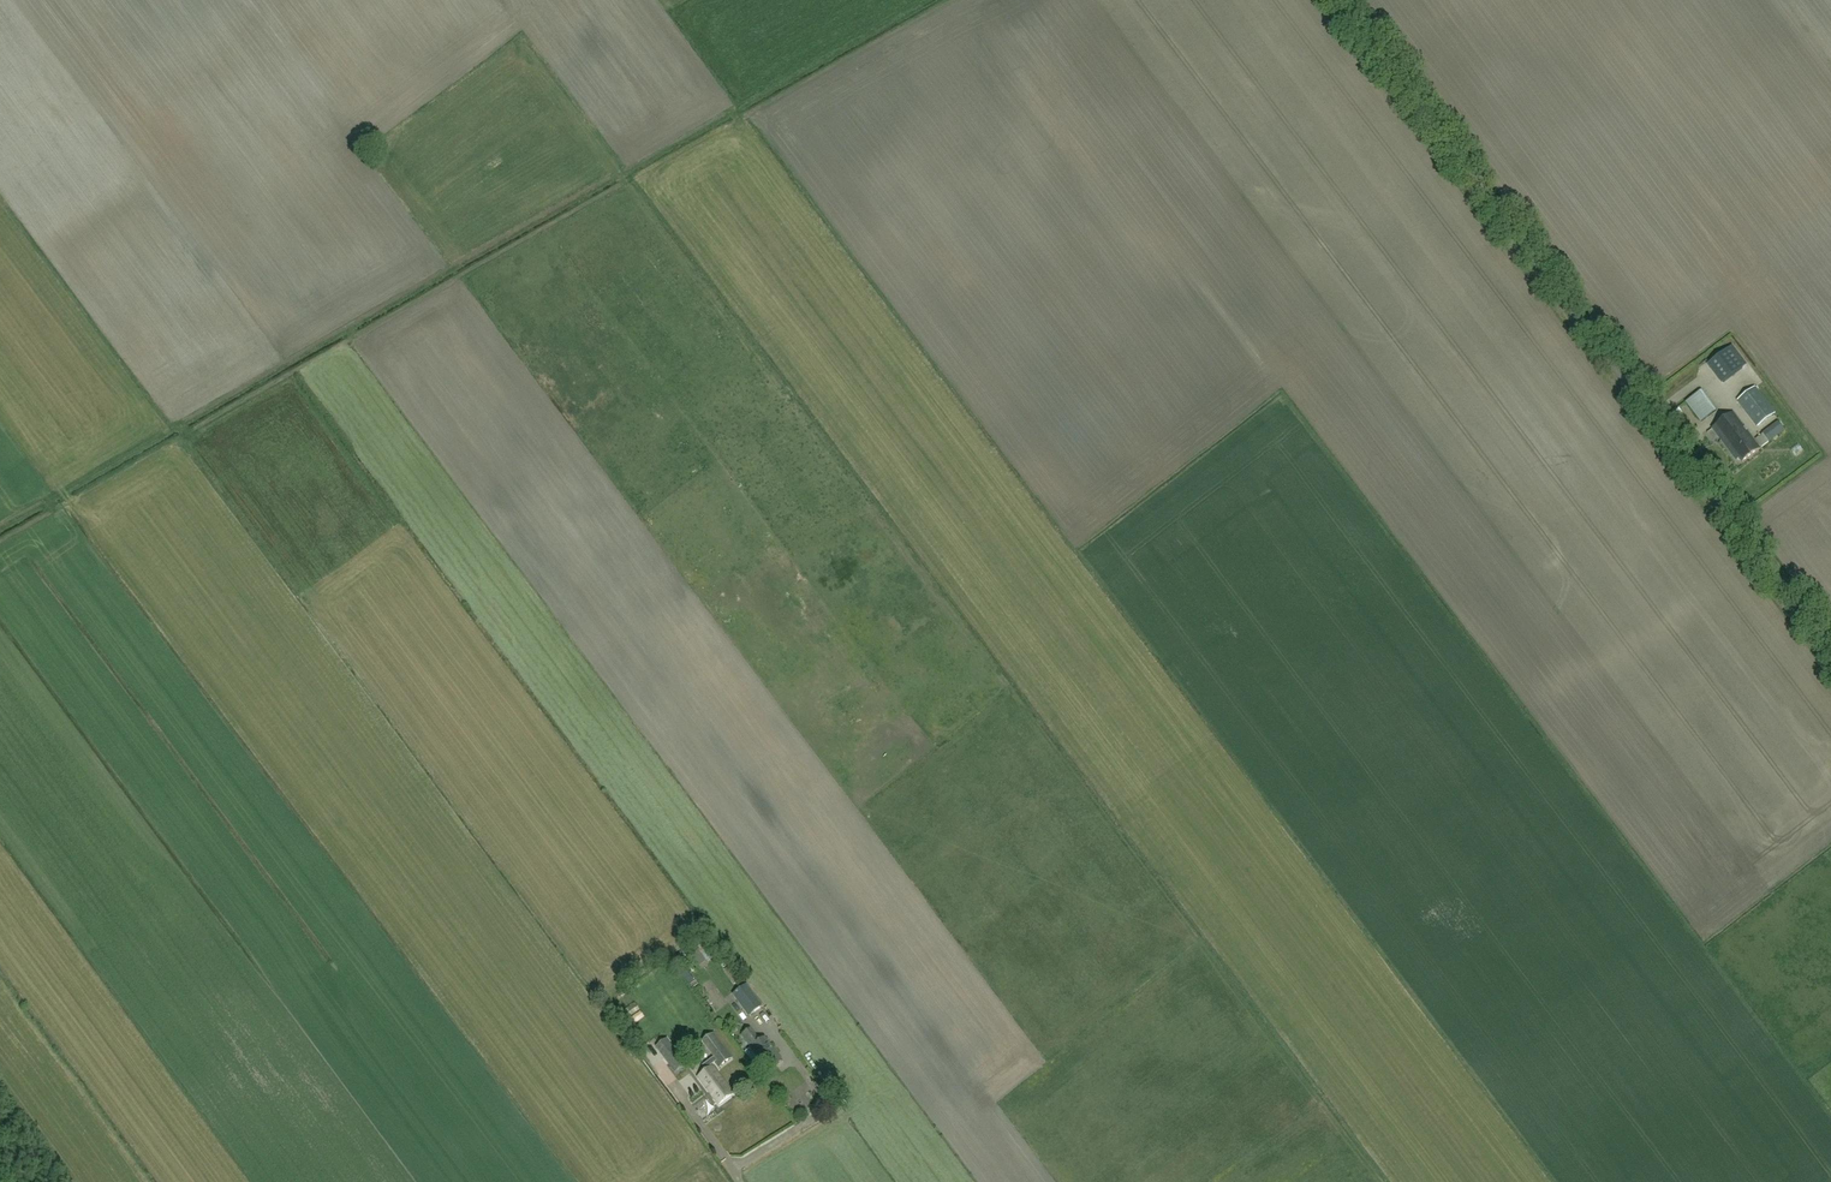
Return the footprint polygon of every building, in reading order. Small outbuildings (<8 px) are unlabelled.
[(1728,349),(1709,364),(1724,383),(1743,368),(1747,365),(1732,346),(1728,349)] [(1702,386),(1686,397),(1702,418),(1717,407),(1702,386)] [(1757,427),(1775,414),(1756,387),(1738,400),(1757,427)] [(1721,440),(1724,444),(1736,435),(1744,428),(1733,413),(1713,428),(1722,440),(1721,440)] [(1769,443),(1785,431),(1777,422),(1762,433),(1769,443)] [(1741,463),(1759,449),(1744,428),(1736,435),(1724,444),(1736,460),(1738,459),(1741,463)] [(706,964),(721,954),(710,939),(695,949),(706,964)] [(749,1017),(762,1007),(747,985),(733,995),(749,1017)] [(717,1006),(728,1005),(727,998),(717,999),(717,1006)] [(640,1012),(630,1019),(635,1025),(644,1019),(640,1012)] [(783,1062),(766,1038),(761,1042),(751,1030),(742,1037),(751,1049),(759,1058),(760,1057),(770,1070),(783,1062)] [(699,1078),(719,1105),(733,1095),(713,1067),(711,1068),(710,1067),(715,1063),(718,1067),(732,1057),(715,1033),(703,1042),(714,1058),(703,1067),(706,1072),(699,1078)] [(657,1048),(669,1065),(680,1057),(667,1040),(657,1048)]
